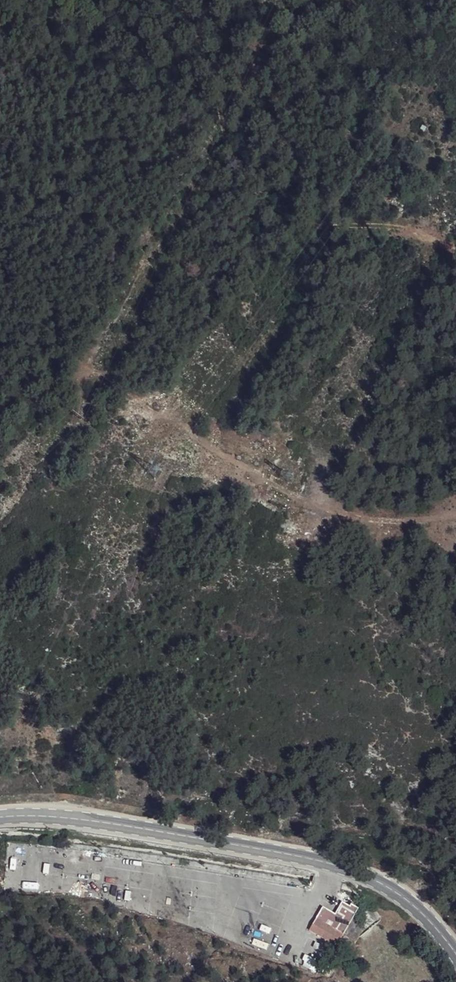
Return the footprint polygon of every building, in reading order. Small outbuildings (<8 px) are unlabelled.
[(336,947),(358,910),(350,905),(349,908),(341,903),(334,915),(322,908),(308,931),(336,947)]
